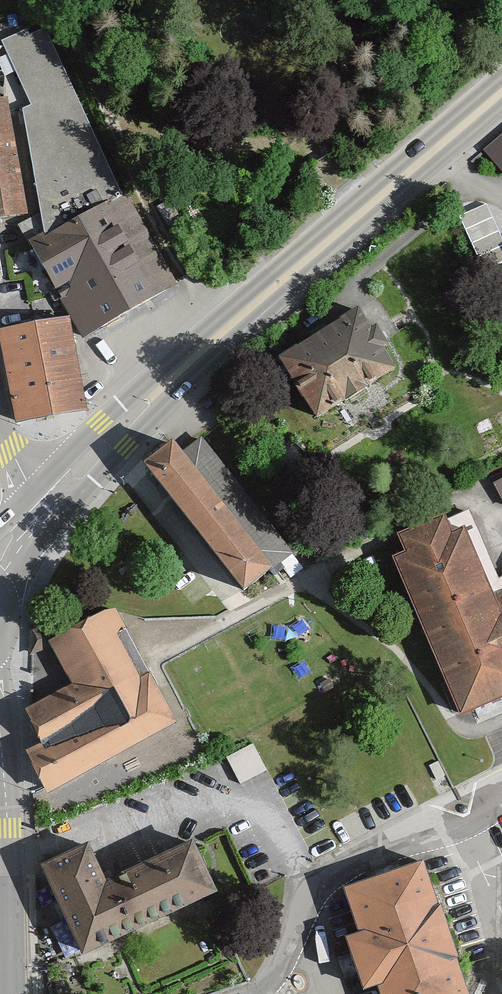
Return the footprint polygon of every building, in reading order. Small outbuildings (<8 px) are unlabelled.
[(2,37),(29,101),(72,83),(49,28),(33,34),(29,26),(2,37)] [(6,80),(0,81),(0,205),(24,202),(6,80)] [(487,152),(501,169),(501,139),(487,152)] [(34,247),(88,337),(179,284),(125,194),(34,247)] [(501,246),(501,228),(489,200),(461,214),(481,256),(501,246)] [(364,311),(285,360),(323,423),(403,374),(364,311)] [(57,314),(6,323),(21,410),(72,401),(57,314)] [(279,574),(179,448),(150,471),(250,597),(279,574)] [(493,486),(501,503),(501,482),(493,486)] [(401,541),(476,718),(501,707),(501,585),(470,511),(401,541)] [(177,715),(111,598),(48,634),(73,677),(22,705),(41,737),(25,747),(48,788),(177,715)] [(230,753),(242,779),(268,767),(257,741),(230,753)] [(112,886),(94,848),(48,870),(90,960),(222,898),(197,846),(112,886)] [(347,884),(361,930),(348,934),(365,990),(383,984),(386,993),(470,993),(467,984),(428,859),(347,884)]
